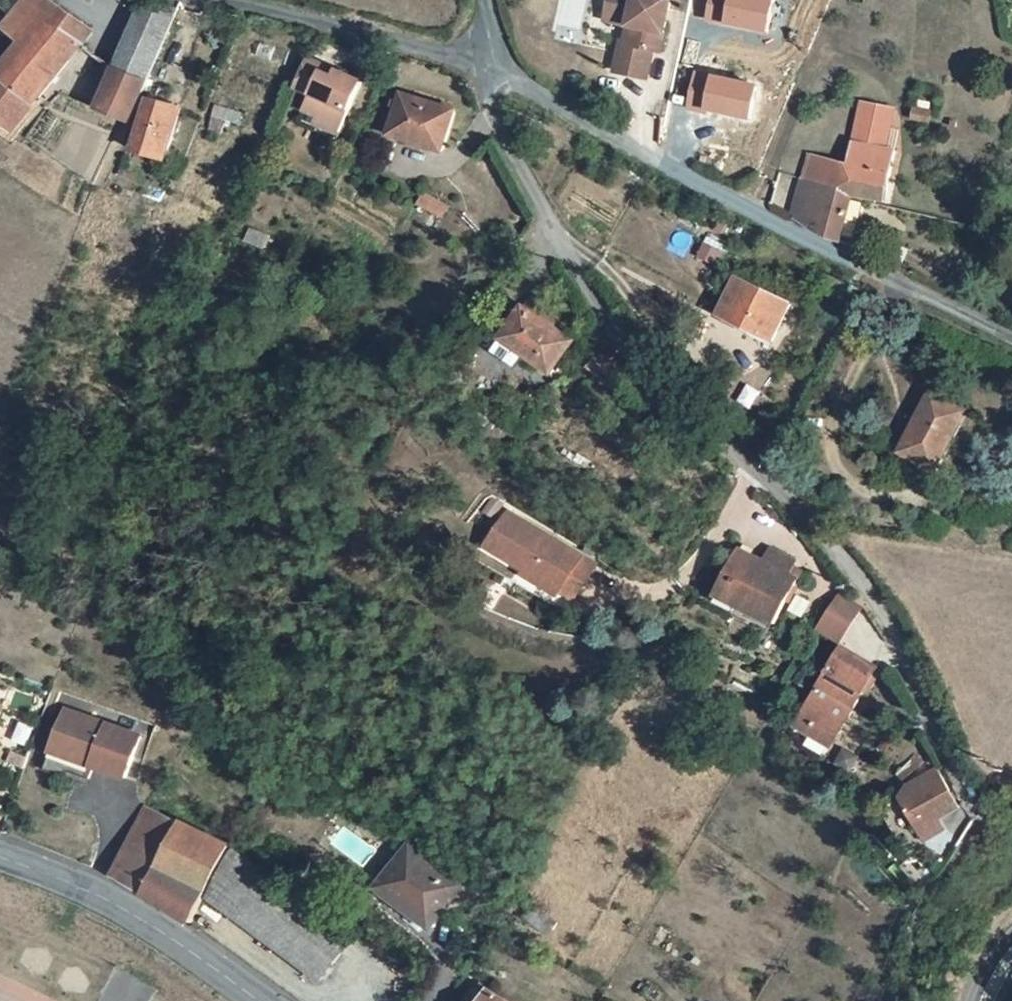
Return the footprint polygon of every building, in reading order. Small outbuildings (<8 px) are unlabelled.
[(34,45),(58,15),(37,0),(36,0),(13,30),(34,45)] [(621,56),(615,85),(649,93),(655,65),(663,66),(672,10),(624,0),(615,0),(611,25),(632,30),(627,56),(621,56)] [(707,17),(762,29),(768,0),(711,0),(707,17)] [(20,61),(0,86),(0,130),(16,140),(83,58),(96,42),(58,15),(34,45),(13,30),(5,41),(24,55),(20,61)] [(151,96),(179,32),(144,15),(116,78),(151,96)] [(696,71),(689,104),(747,116),(754,84),(696,71)] [(338,84),(319,74),(305,98),(325,109),(338,84)] [(102,110),(84,102),(79,114),(129,139),(137,142),(155,101),(151,96),(116,78),(102,110)] [(312,130),(349,150),(374,103),(338,84),(325,109),(312,130)] [(154,129),(166,135),(178,115),(161,107),(150,127),(154,129)] [(392,149),(438,167),(455,126),(409,109),(392,149)] [(166,135),(154,129),(145,150),(146,153),(146,159),(143,164),(168,174),(187,127),(181,125),(178,115),(166,135)] [(869,115),(865,130),(892,136),(894,121),(869,115)] [(16,140),(0,130),(0,148),(17,160),(21,152),(16,140)] [(886,157),(892,136),(865,130),(855,179),(892,190),(900,161),(886,157)] [(814,188),(813,195),(855,207),(866,211),(884,217),(892,190),(855,179),(831,173),(817,169),(811,187),(814,188)] [(799,202),(808,206),(813,195),(805,191),(799,202)] [(843,251),(855,207),(813,195),(808,206),(796,232),(841,257),(843,251)] [(856,254),(866,211),(855,207),(843,251),(856,254)] [(787,305),(736,274),(715,310),(766,342),(787,305)] [(553,335),(524,321),(493,374),(518,387),(525,377),(549,389),(564,361),(546,351),(553,335)] [(958,423),(921,400),(886,458),(921,478),(958,423)] [(592,562),(505,511),(484,545),(572,598),(592,562)] [(794,592),(785,587),(789,580),(793,573),(768,559),(762,569),(758,576),(735,564),(714,599),(770,631),(794,592)] [(858,608),(838,595),(817,628),(837,641),(858,608)] [(810,736),(830,746),(875,669),(839,648),(800,714),(814,723),(810,736)] [(42,765),(63,773),(66,766),(87,774),(91,763),(123,774),(138,732),(64,705),(42,765)] [(810,736),(814,723),(800,714),(789,732),(827,753),(830,746),(810,736)] [(913,785),(902,808),(916,831),(936,817),(959,803),(937,770),(913,785)] [(182,823),(146,805),(110,874),(172,911),(187,879),(162,865),(182,823)] [(944,829),(936,817),(916,831),(923,844),(944,829)] [(187,879),(207,889),(217,869),(229,847),(182,823),(162,865),(187,879)] [(267,872),(229,847),(217,869),(252,894),(267,872)] [(405,853),(397,862),(447,898),(455,889),(405,853)] [(424,923),(447,898),(397,862),(376,888),(424,923)] [(252,894),(335,956),(354,929),(272,864),(267,872),(252,894)] [(238,914),(252,894),(217,869),(207,889),(238,914)] [(187,879),(172,911),(190,922),(207,889),(187,879)] [(320,978),(335,956),(252,894),(238,914),(320,978)] [(481,990),(473,1000),(498,1000),(481,990)]
